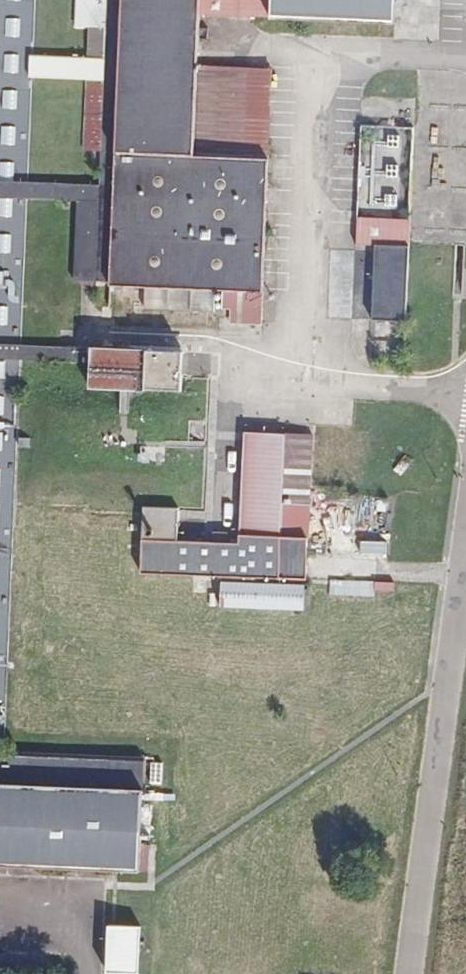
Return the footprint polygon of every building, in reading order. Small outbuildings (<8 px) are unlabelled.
[(112,27),(110,59),(110,80),(107,151),(105,188),(0,184),(0,196),(86,199),(83,282),(268,290),(276,71),(204,68),(206,16),(402,23),(401,38),(441,39),(444,0),(113,0),(112,27)] [(112,27),(113,0),(75,0),(74,26),(86,26),(112,27)] [(85,58),(110,59),(112,27),(86,26),(85,58)] [(110,80),(110,59),(85,58),(30,56),(30,77),(85,79),(110,80)] [(107,151),(110,80),(85,79),(82,150),(107,151)] [(418,126),(366,124),(363,217),(416,219),(418,126)] [(416,219),(363,217),(362,244),(383,245),(380,319),(412,321),(416,219)] [(465,245),(456,244),(453,298),(463,298),(465,245)] [(221,311),(221,296),(144,293),(143,309),(221,311)] [(188,352),(92,350),(91,391),(187,393),(188,352)] [(28,429),(16,429),(15,437),(27,437),(28,429)] [(6,557),(13,433),(0,433),(0,557),(6,557)] [(148,573),(314,578),(318,437),(250,435),(247,548),(183,546),(184,515),(150,514),(148,573)] [(312,589),(230,585),(229,607),(311,611),(312,589)] [(148,875),(152,760),(0,756),(0,870),(148,875)] [(114,931),(112,973),(144,973),(145,933),(114,931)]
